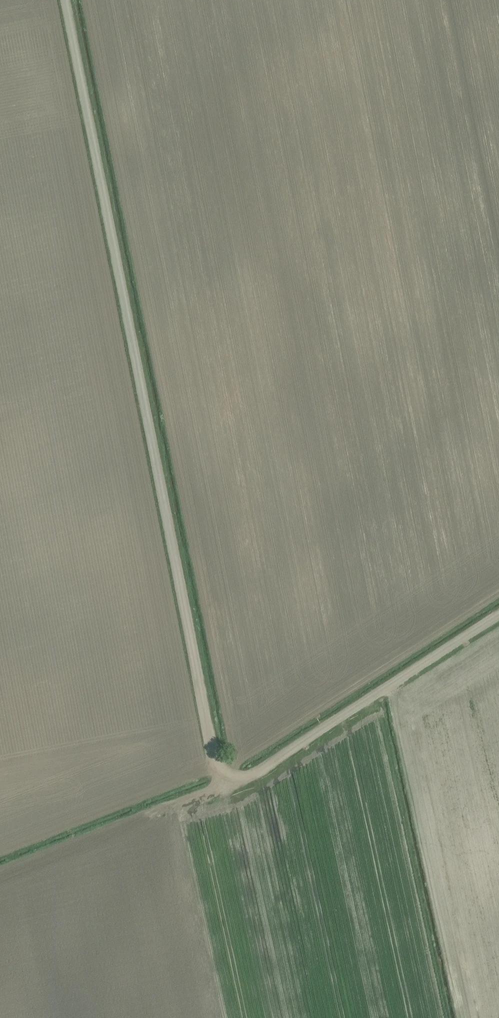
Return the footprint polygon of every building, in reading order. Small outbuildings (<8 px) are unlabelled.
[(255,782),(236,790),(238,795),(257,787),(255,782)]
